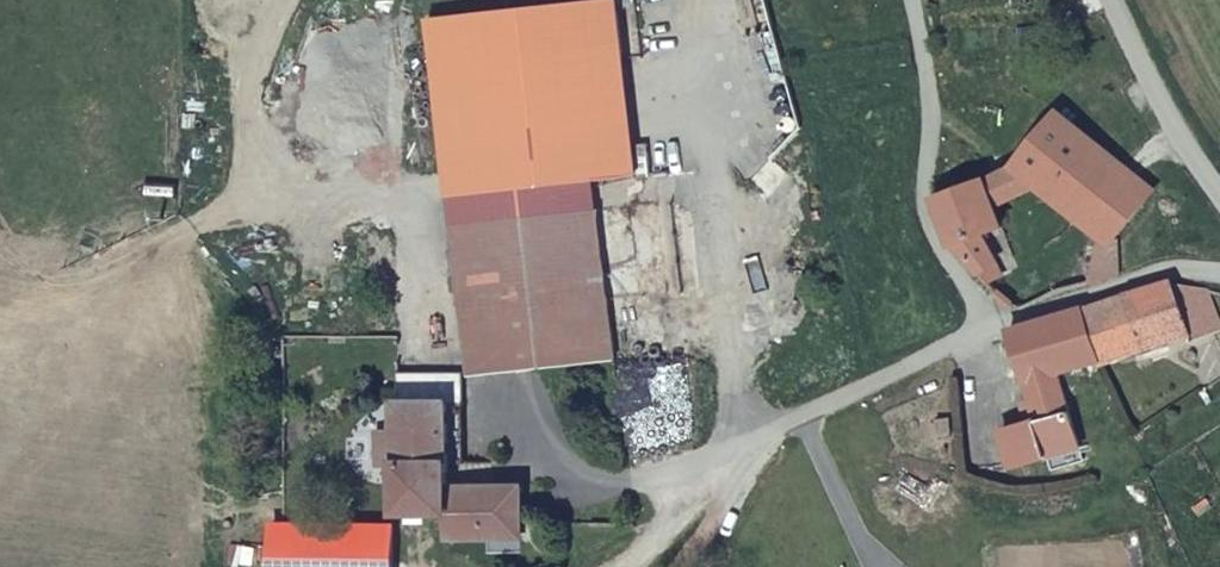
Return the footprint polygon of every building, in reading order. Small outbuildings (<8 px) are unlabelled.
[(433,21),(465,314),(612,297),(600,182),(641,177),(622,0),(615,0),(433,21)] [(1104,247),(1115,237),(1136,206),(1153,185),(1052,109),(1008,164),(1032,185),(1093,238),(1104,247)] [(1008,164),(983,179),(993,208),(1032,185),(1008,164)] [(983,179),(926,201),(947,255),(978,283),(1000,265),(981,236),(1000,230),(993,208),(983,179)] [(1104,247),(1093,238),(1066,285),(1117,270),(1115,237),(1104,247)] [(1081,309),(1095,370),(1123,361),(1189,337),(1173,288),(1170,281),(1108,301),(1081,309)] [(1173,288),(1189,337),(1216,328),(1206,295),(1173,288)] [(471,373),(619,359),(612,297),(465,314),(471,373)] [(1030,435),(1025,436),(1003,442),(1015,477),(1055,466),(1052,459),(1080,450),(1063,381),(1095,370),(1081,309),(1008,329),(1032,412),(1023,414),(1030,435)] [(459,524),(519,525),(519,491),(445,489),(445,465),(445,378),(393,378),(393,435),(393,465),(393,513),(459,516),(459,524)] [(460,466),(460,387),(460,378),(445,378),(445,465),(460,466)] [(393,465),(393,435),(375,433),(376,463),(393,465)] [(1055,466),(1082,458),(1080,450),(1052,459),(1055,466)] [(264,522),(263,566),(380,566),(380,523),(264,522)] [(518,541),(519,525),(459,524),(459,540),(484,539),(518,541)] [(518,555),(518,541),(484,539),(484,554),(518,555)]
